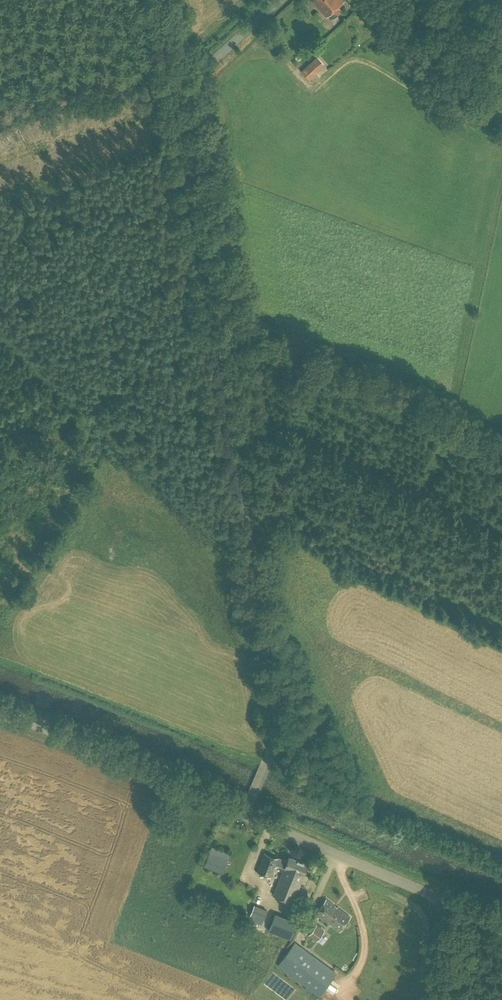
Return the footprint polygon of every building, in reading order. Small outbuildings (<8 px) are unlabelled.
[(343,0),(311,0),(326,17),(343,0)] [(309,80),(325,66),(316,57),(301,71),(309,80)] [(222,874),(230,854),(212,847),(204,867),(222,874)] [(257,872),(272,877),(277,866),(284,869),(273,895),(293,903),(309,864),(289,856),(287,861),(280,858),(280,859),(265,853),(257,872)] [(326,898),(315,914),(339,932),(351,916),(326,898)] [(261,925),(267,910),(254,905),(248,920),(261,925)] [(290,940),(297,922),(275,913),(268,931),(290,940)] [(324,930),(317,924),(309,935),(317,940),(324,930)] [(312,956),(301,948),(301,947),(295,942),(277,966),(319,996),(337,973),(313,955),(312,956)] [(358,987),(355,990),(363,996),(366,992),(358,987)] [(358,999),(350,992),(346,996),(349,999),(358,999)]
